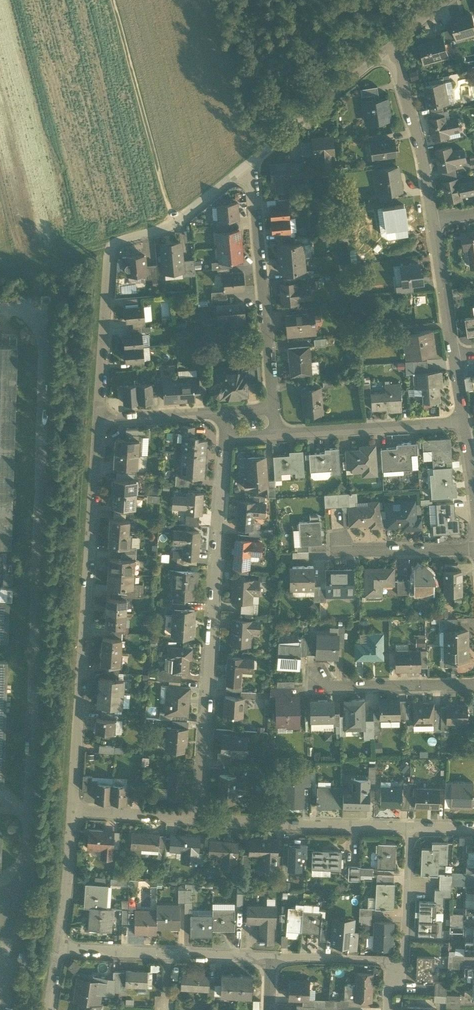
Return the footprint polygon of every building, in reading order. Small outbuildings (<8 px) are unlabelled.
[(466,37),(473,35),(473,21),(472,16),(461,19),(461,17),(451,19),(452,25),(455,36),(465,33),(466,37)] [(447,26),(448,31),(451,41),(457,40),(455,36),(452,25),(447,26)] [(446,43),(451,41),(448,31),(442,32),(444,38),(444,37),(446,43)] [(438,56),(440,60),(450,57),(446,43),(444,37),(444,38),(434,40),(434,42),(418,47),(422,60),(438,56)] [(409,72),(411,80),(418,78),(416,70),(409,72)] [(448,93),(443,94),(445,104),(455,101),(451,81),(446,82),(448,93)] [(426,96),(428,107),(431,106),(442,104),(445,104),(443,94),(448,93),(446,82),(427,86),(429,96),(426,96)] [(360,89),(361,96),(375,94),(378,93),(377,86),(360,89)] [(366,109),(368,123),(390,120),(387,98),(379,99),(375,99),(362,101),(363,109),(366,109)] [(431,106),(432,112),(444,110),(442,104),(431,106)] [(431,118),(435,138),(449,135),(448,132),(460,129),(457,118),(446,120),(445,115),(433,118),(431,118)] [(448,132),(449,135),(449,137),(461,135),(460,129),(448,132)] [(368,135),(369,142),(370,142),(373,141),(373,140),(384,139),(384,133),(368,135)] [(318,155),(320,168),(331,167),(329,153),(334,152),(332,138),(312,140),(312,143),(314,155),(318,155)] [(373,141),(375,157),(395,154),(393,139),(385,141),(384,139),(373,140),(373,141)] [(300,145),(302,156),(314,155),(312,143),(300,145)] [(437,150),(441,170),(443,170),(456,167),(455,162),(467,160),(465,149),(453,152),(452,147),(437,150)] [(276,179),(277,191),(289,190),(288,178),(292,178),(291,166),(291,162),(270,164),(272,179),(276,179)] [(291,166),(292,178),(303,177),(302,165),(291,166)] [(380,193),(380,194),(394,192),(401,190),(398,167),(377,170),(377,171),(379,171),(380,179),(378,180),(380,193)] [(458,179),(457,173),(444,175),(445,181),(458,179)] [(447,202),(462,199),(461,195),(473,192),(473,181),(459,183),(458,179),(445,181),(443,182),(447,202)] [(378,193),(379,201),(395,199),(394,192),(380,194),(380,193),(378,193)] [(219,218),(219,219),(229,218),(237,218),(236,209),(237,209),(236,202),(228,203),(226,201),(223,201),(222,203),(221,203),(222,206),(218,207),(219,218)] [(290,231),(289,217),(288,203),(276,204),(270,205),(271,219),(272,233),(278,232),(290,231)] [(407,226),(403,204),(383,207),(383,208),(386,229),(394,228),(407,226)] [(386,229),(383,208),(377,209),(381,229),(386,229)] [(408,235),(407,226),(394,228),(395,237),(408,235)] [(386,229),(381,229),(381,233),(388,238),(395,237),(394,228),(386,229)] [(219,232),(220,246),(238,245),(240,245),(239,230),(230,230),(219,231),(219,232)] [(339,242),(348,241),(347,233),(338,233),(339,242)] [(473,268),(473,267),(473,233),(463,234),(466,249),(470,248),(473,268)] [(162,250),(164,271),(183,269),(182,260),(180,242),(161,244),(162,250)] [(304,270),(303,256),(302,243),(293,243),(278,245),(279,258),(280,272),(296,271),(304,270)] [(308,243),(302,243),(303,256),(311,256),(310,243),(308,243)] [(238,250),(238,245),(220,246),(222,261),(232,260),(242,260),(241,250),(238,250)] [(127,269),(128,275),(145,273),(146,273),(145,265),(144,255),(126,257),(127,263),(125,265),(125,268),(127,269)] [(183,269),(183,276),(195,275),(194,259),(182,260),(183,269)] [(339,263),(339,273),(351,272),(350,262),(339,263)] [(403,284),(403,285),(411,284),(423,282),(421,270),(419,271),(418,263),(411,264),(410,263),(409,264),(400,265),(400,266),(403,284)] [(145,273),(145,279),(158,278),(157,264),(145,265),(146,273),(145,273)] [(403,284),(400,266),(395,267),(397,285),(403,284)] [(296,271),(296,277),(311,276),(310,269),(304,270),(296,271)] [(224,290),(224,292),(226,291),(244,290),(243,271),(229,273),(223,273),(223,274),(224,286),(223,286),(223,288),(224,288),(224,290)] [(310,280),(310,288),(321,287),(320,279),(310,280)] [(282,284),(284,303),(298,302),(298,299),(310,298),(309,286),(297,288),(297,283),(284,284),(282,284)] [(397,285),(398,292),(412,291),(411,284),(403,285),(403,284),(397,285)] [(211,291),(211,299),(226,297),(226,291),(224,292),(224,290),(211,291)] [(227,303),(226,297),(211,299),(212,305),(215,305),(215,304),(227,303)] [(229,325),(229,326),(245,325),(243,302),(227,303),(215,304),(215,305),(217,320),(230,318),(231,325),(229,325)] [(125,307),(126,321),(132,321),(144,320),(143,306),(125,307)] [(286,315),(287,335),(315,333),(314,319),(314,314),(314,313),(308,313),(286,315)] [(468,335),(473,334),(473,317),(465,318),(468,335)] [(395,327),(396,336),(404,334),(412,332),(411,325),(395,327)] [(408,348),(409,355),(434,351),(430,329),(412,332),(404,334),(406,348),(408,348)] [(123,334),(124,348),(142,346),(141,333),(129,334),(123,334)] [(10,548),(17,346),(0,345),(0,548),(10,548)] [(144,360),(142,346),(124,348),(126,362),(132,361),(144,360)] [(289,349),(291,376),(312,375),(312,373),(311,361),(310,347),(289,349)] [(311,361),(312,373),(319,372),(318,360),(311,361)] [(415,369),(416,372),(420,372),(423,371),(427,371),(427,360),(413,361),(413,369),(415,369)] [(415,369),(413,369),(413,361),(404,361),(405,368),(405,374),(413,373),(412,372),(416,372),(415,369)] [(244,371),(245,384),(259,383),(258,364),(240,366),(240,372),(244,371)] [(178,377),(178,380),(192,379),(192,376),(196,376),(196,369),(184,370),(184,377),(178,377)] [(422,394),(422,402),(440,400),(438,381),(442,380),(441,370),(427,371),(423,371),(425,392),(422,392),(422,394)] [(214,388),(214,398),(235,396),(235,397),(246,396),(245,384),(244,371),(240,372),(232,372),(233,373),(219,374),(219,382),(222,384),(221,386),(218,386),(216,386),(214,388)] [(421,383),(422,392),(425,392),(423,371),(420,372),(416,372),(412,372),(413,373),(414,383),(421,383)] [(193,379),(193,389),(205,388),(204,376),(196,376),(192,376),(192,379),(193,379)] [(467,389),(473,388),(471,376),(465,377),(467,389)] [(193,379),(192,379),(178,380),(179,399),(194,399),(193,389),(193,379)] [(322,380),(323,387),(337,386),(336,379),(322,380)] [(164,400),(179,399),(178,380),(164,381),(163,381),(163,391),(164,400)] [(151,383),(137,384),(138,402),(152,401),(151,396),(151,384),(151,383)] [(361,383),(363,397),(371,396),(370,393),(369,383),(361,383)] [(391,408),(391,412),(402,411),(400,383),(388,384),(389,393),(380,394),(379,392),(370,393),(371,396),(372,409),(387,408),(391,408)] [(421,383),(414,383),(414,388),(408,388),(408,395),(422,394),(422,392),(421,383)] [(124,403),(138,402),(137,384),(123,385),(123,397),(124,403)] [(385,391),(379,392),(380,394),(389,393),(388,384),(385,384),(385,391)] [(302,389),(304,414),(322,413),(320,388),(302,389)] [(187,435),(192,435),(193,426),(177,425),(177,433),(182,433),(187,434),(187,435)] [(139,435),(145,435),(146,427),(126,428),(125,434),(139,435)] [(115,438),(114,452),(138,453),(139,435),(125,434),(125,439),(115,438)] [(182,440),(181,451),(204,453),(205,440),(196,439),(196,436),(192,435),(187,435),(187,441),(182,440)] [(148,436),(140,436),(140,452),(147,452),(148,436)] [(432,452),(433,461),(447,460),(451,460),(451,449),(449,449),(448,438),(451,438),(451,437),(423,439),(423,449),(432,449),(432,452)] [(402,464),(402,468),(411,468),(410,442),(401,442),(401,446),(386,447),(387,465),(402,464)] [(366,466),(367,470),(376,470),(374,444),(365,444),(365,448),(350,449),(351,467),(366,466)] [(330,468),(331,473),(340,472),(339,446),(329,447),(330,451),(314,452),(315,469),(330,468)] [(295,470),(295,475),(304,474),(302,449),(293,449),(294,453),(279,454),(280,471),(295,470)] [(203,477),(204,453),(181,451),(180,463),(183,463),(182,475),(189,476),(203,477)] [(137,467),(138,453),(114,452),(113,466),(116,466),(136,467),(137,467)] [(244,478),(245,488),(267,486),(266,481),(266,477),(265,466),(266,466),(266,456),(247,457),(248,478),(244,478)] [(431,489),(431,497),(456,495),(456,487),(453,487),(452,472),(433,473),(434,488),(431,489)] [(174,484),(189,485),(189,476),(182,475),(179,475),(180,474),(175,474),(174,484)] [(112,478),(111,492),(134,493),(135,480),(116,478),(112,478)] [(267,496),(275,497),(274,480),(266,481),(267,486),(267,496)] [(133,507),(134,493),(111,492),(110,506),(114,506),(133,507)] [(198,512),(200,512),(201,493),(186,492),(186,496),(172,495),(172,506),(186,507),(185,512),(198,512)] [(239,501),(237,521),(251,522),(252,514),(263,515),(264,503),(252,503),(252,502),(239,501)] [(370,523),(370,527),(379,526),(378,501),(368,501),(369,505),(348,506),(349,525),(370,523)] [(414,503),(405,503),(405,507),(391,508),(390,508),(391,513),(392,526),(401,526),(407,525),(407,529),(416,528),(415,519),(414,503)] [(433,524),(433,533),(459,531),(458,523),(455,523),(454,508),(436,509),(437,524),(433,524)] [(188,524),(197,525),(198,512),(185,512),(184,524),(188,524)] [(109,518),(109,532),(127,533),(128,520),(124,519),(113,519),(109,518)] [(299,522),(300,545),(321,543),(319,520),(299,522)] [(183,551),(197,552),(197,550),(198,531),(188,530),(184,530),(176,530),(173,530),(172,542),(184,542),(183,551)] [(131,533),(127,533),(109,532),(108,546),(122,547),(131,547),(131,546),(131,533)] [(248,562),(248,559),(248,553),(258,554),(260,554),(261,542),(249,541),(236,540),(234,561),(248,562)] [(109,558),(108,572),(133,573),(134,560),(121,559),(109,558)] [(432,590),(432,582),(432,578),(432,573),(431,572),(432,571),(429,568),(427,566),(423,564),(421,567),(420,565),(418,564),(415,568),(414,568),(414,580),(414,594),(419,593),(427,591),(431,590),(432,590)] [(292,566),(292,588),(313,588),(313,587),(313,566),(292,566)] [(174,596),(185,597),(185,594),(196,595),(197,570),(176,569),(175,585),(172,585),(171,596),(173,596),(174,596)] [(366,594),(378,594),(378,584),(393,584),(393,569),(366,569),(366,594)] [(2,570),(1,582),(13,582),(13,570),(2,570)] [(325,586),(325,592),(326,592),(346,592),(346,570),(325,570),(325,586)] [(444,570),(445,594),(446,594),(446,592),(454,591),(454,594),(461,594),(461,578),(459,578),(459,573),(461,573),(461,570),(457,570),(444,570)] [(132,587),(133,573),(108,572),(107,585),(118,586),(132,587)] [(241,601),(250,601),(251,593),(257,593),(258,580),(233,578),(232,600),(241,601)] [(397,594),(409,594),(408,580),(397,580),(397,594)] [(107,598),(106,612),(125,613),(126,599),(108,598),(107,598)] [(8,641),(9,600),(0,600),(0,640),(8,641)] [(240,613),(241,613),(254,613),(254,601),(250,601),(241,601),(240,613)] [(172,635),(192,636),(194,609),(173,608),(172,635)] [(124,619),(125,613),(106,612),(105,626),(112,627),(124,627),(121,626),(121,619),(124,619)] [(253,621),(254,613),(241,613),(241,619),(248,619),(248,620),(253,621)] [(444,618),(444,631),(447,631),(447,630),(457,630),(457,618),(444,618)] [(231,644),(249,645),(250,631),(259,632),(260,621),(253,621),(248,620),(248,619),(241,619),(232,619),(231,644)] [(447,631),(447,645),(466,644),(466,630),(457,630),(447,630),(447,631)] [(354,643),(355,659),(383,658),(382,633),(369,633),(370,643),(354,643)] [(417,633),(417,646),(425,646),(425,633),(417,633)] [(316,656),(336,657),(337,640),(337,635),(317,634),(317,638),(316,654),(316,656)] [(102,637),(101,651),(120,652),(120,647),(117,647),(118,639),(121,639),(121,638),(109,637),(102,637)] [(317,638),(307,637),(306,651),(305,653),(316,654),(317,638)] [(277,665),(298,667),(299,651),(299,645),(278,643),(277,665)] [(466,660),(466,644),(447,645),(447,659),(447,660),(457,660),(466,660)] [(187,673),(188,665),(188,659),(191,659),(191,648),(169,647),(168,657),(173,657),(172,672),(187,673)] [(394,650),(395,669),(420,669),(420,666),(420,650),(394,650)] [(119,665),(120,652),(101,651),(101,664),(105,664),(119,665)] [(226,683),(240,684),(241,670),(253,670),(253,659),(242,658),(242,657),(227,656),(226,683)] [(105,664),(104,671),(119,672),(119,665),(105,664)] [(99,677),(98,691),(122,693),(123,679),(118,679),(104,678),(99,677)] [(187,714),(188,705),(187,705),(187,698),(188,698),(189,687),(167,685),(166,697),(170,697),(169,704),(166,704),(165,713),(171,713),(187,714)] [(271,688),(269,698),(276,698),(276,697),(285,696),(285,688),(271,688)] [(121,707),(122,693),(98,691),(97,705),(101,705),(114,706),(121,707)] [(223,715),(241,716),(242,697),(243,696),(239,696),(224,695),(223,715)] [(286,723),(286,725),(299,725),(298,696),(291,696),(285,696),(276,697),(276,698),(277,723),(286,723)] [(380,713),(380,719),(399,719),(399,701),(379,702),(380,713)] [(346,716),(346,729),(363,729),(364,729),(364,723),(363,702),(345,702),(346,716)] [(310,703),(311,723),(332,723),(333,723),(333,714),(333,703),(310,703)] [(413,704),(414,724),(434,724),(433,709),(433,704),(413,704)] [(447,707),(447,723),(466,722),(466,705),(447,705),(447,707)] [(95,731),(112,732),(113,719),(100,718),(96,718),(95,731)] [(188,721),(186,721),(172,720),(172,727),(187,729),(188,721)] [(374,735),(374,733),(374,723),(364,723),(364,729),(363,729),(364,735),(374,735)] [(165,749),(186,751),(187,729),(172,727),(167,727),(165,749)] [(230,754),(243,755),(244,737),(222,735),(221,754),(230,754)] [(223,764),(230,765),(230,754),(221,754),(217,753),(217,762),(221,762),(223,762),(223,764)] [(168,798),(182,799),(184,771),(179,771),(170,770),(170,771),(169,788),(168,798)] [(302,775),(302,784),(310,784),(311,771),(302,771),(302,775)] [(219,800),(232,802),(233,787),(245,788),(246,776),(236,775),(236,774),(219,772),(218,782),(220,782),(219,800)] [(82,790),(90,791),(91,779),(91,776),(83,775),(82,790)] [(284,806),(302,806),(302,784),(302,775),(278,775),(278,784),(285,784),(284,806)] [(367,789),(374,790),(375,777),(366,776),(366,779),(367,779),(367,789)] [(352,789),(342,788),(342,806),(366,806),(367,789),(367,779),(366,779),(352,779),(352,789)] [(462,807),(472,808),(473,795),(473,792),(473,782),(464,782),(463,786),(450,785),(450,797),(450,806),(462,806),(462,807)] [(95,800),(110,801),(111,784),(97,783),(96,783),(96,791),(95,800)] [(126,785),(111,784),(110,801),(125,802),(126,785)] [(168,798),(169,788),(159,787),(159,797),(168,798)] [(325,805),(342,806),(342,788),(317,788),(317,807),(325,807),(325,805)] [(399,806),(400,806),(401,794),(401,788),(380,788),(379,806),(399,806)] [(415,806),(438,807),(438,789),(415,789),(414,796),(414,806),(415,806)] [(399,809),(409,809),(409,795),(409,794),(401,794),(400,806),(399,806),(399,809)] [(218,809),(232,810),(232,802),(219,800),(218,809)] [(101,858),(111,859),(112,847),(112,846),(112,842),(113,831),(88,830),(87,848),(101,849),(101,858)] [(131,831),(130,847),(141,848),(158,849),(158,847),(159,834),(159,833),(131,831)] [(184,861),(196,862),(197,851),(198,837),(177,835),(176,849),(185,850),(184,861)] [(262,867),(276,867),(276,854),(277,840),(250,840),(249,853),(250,854),(262,854),(262,867)] [(223,867),(235,867),(236,856),(237,843),(216,841),(215,854),(224,855),(223,867)] [(377,868),(393,869),(394,855),(395,855),(396,843),(378,842),(377,868)] [(432,842),(432,848),(438,848),(438,862),(446,862),(447,843),(432,842)] [(300,859),(301,857),(301,845),(300,845),(289,845),(288,861),(288,868),(300,868),(300,860),(301,860),(301,859),(300,859)] [(140,856),(141,848),(130,847),(129,857),(140,856)] [(437,875),(438,862),(438,848),(432,848),(422,847),(421,874),(437,875)] [(330,868),(340,868),(341,851),(327,850),(327,851),(313,850),(312,867),(330,868)] [(242,866),(250,866),(250,854),(249,853),(243,853),(242,866)] [(348,879),(360,880),(360,874),(361,867),(360,866),(348,866),(348,879)] [(377,882),(376,897),(376,908),(392,908),(392,894),(393,894),(394,882),(377,882)] [(84,905),(90,906),(89,928),(110,929),(105,928),(106,921),(110,921),(111,907),(105,907),(106,893),(102,892),(102,885),(107,885),(86,883),(84,905)] [(434,889),(434,901),(436,901),(436,902),(443,903),(443,896),(450,896),(451,889),(439,889),(434,889)] [(419,901),(418,935),(441,935),(442,920),(435,919),(436,911),(436,902),(436,901),(434,901),(419,901)] [(301,931),(301,930),(302,910),(303,907),(303,903),(295,902),(295,907),(288,906),(287,917),(286,917),(286,919),(287,919),(286,930),(298,930),(301,931)] [(257,939),(273,940),(273,922),(275,922),(275,905),(253,904),(253,906),(253,921),(260,921),(260,938),(257,938),(257,939)] [(156,905),(156,911),(156,926),(178,927),(178,906),(178,910),(170,910),(170,906),(156,905)] [(134,909),(128,908),(122,908),(121,921),(128,921),(134,921),(134,909)] [(212,908),(212,914),(212,929),(234,929),(234,908),(233,908),(233,912),(226,912),(226,908),(212,908)] [(156,932),(156,926),(156,911),(142,911),(142,915),(135,915),(135,909),(134,909),(134,921),(134,932),(156,932)] [(322,912),(302,910),(301,930),(308,931),(309,927),(320,928),(321,928),(322,912)] [(212,935),(212,929),(212,914),(198,914),(198,918),(191,918),(191,914),(190,914),(190,935),(212,935)] [(371,923),(372,914),(359,914),(359,920),(361,920),(361,923),(371,923)] [(350,944),(351,944),(351,938),(352,932),(353,922),(333,921),(332,942),(338,943),(344,943),(350,944)] [(374,948),(390,948),(391,934),(392,934),(392,922),(375,922),(374,948)] [(473,940),(473,926),(465,926),(465,933),(473,933),(473,940)] [(473,940),(473,948),(465,948),(465,955),(473,955),(473,956),(473,940)] [(22,966),(29,967),(30,958),(17,956),(16,962),(22,963),(22,966)] [(416,982),(432,983),(434,956),(417,956),(416,982)] [(22,963),(16,962),(14,977),(20,978),(22,966),(22,963)] [(473,982),(473,967),(464,968),(465,968),(464,974),(466,974),(473,974),(473,982)] [(125,984),(138,985),(146,985),(147,971),(126,970),(126,971),(125,984)] [(208,989),(208,982),(209,975),(193,974),(193,973),(181,972),(181,987),(208,989)] [(372,973),(355,973),(355,984),(354,999),(360,999),(360,1000),(364,1000),(364,999),(371,1000),(371,998),(371,985),(372,985),(372,973)] [(221,993),(251,994),(252,976),(221,974),(221,983),(220,993),(221,993)] [(74,1000),(80,1000),(95,1003),(97,989),(102,990),(102,988),(113,990),(113,984),(113,978),(93,975),(92,980),(77,978),(74,1000)] [(11,1002),(17,1002),(20,978),(14,977),(11,1002)] [(302,999),(308,999),(308,998),(309,988),(309,979),(289,979),(288,998),(302,999)] [(435,982),(435,988),(434,995),(446,995),(447,988),(447,982),(435,982)] [(473,982),(473,989),(464,989),(464,996),(473,996),(473,982)] [(355,984),(347,984),(347,999),(349,999),(354,999),(355,984)] [(446,1007),(459,1007),(459,995),(446,995),(446,1007)] [(340,999),(337,999),(336,1006),(348,1007),(349,999),(347,999),(340,998),(340,999)] [(95,1003),(80,1000),(78,1009),(100,1009),(101,1004),(95,1003)]
